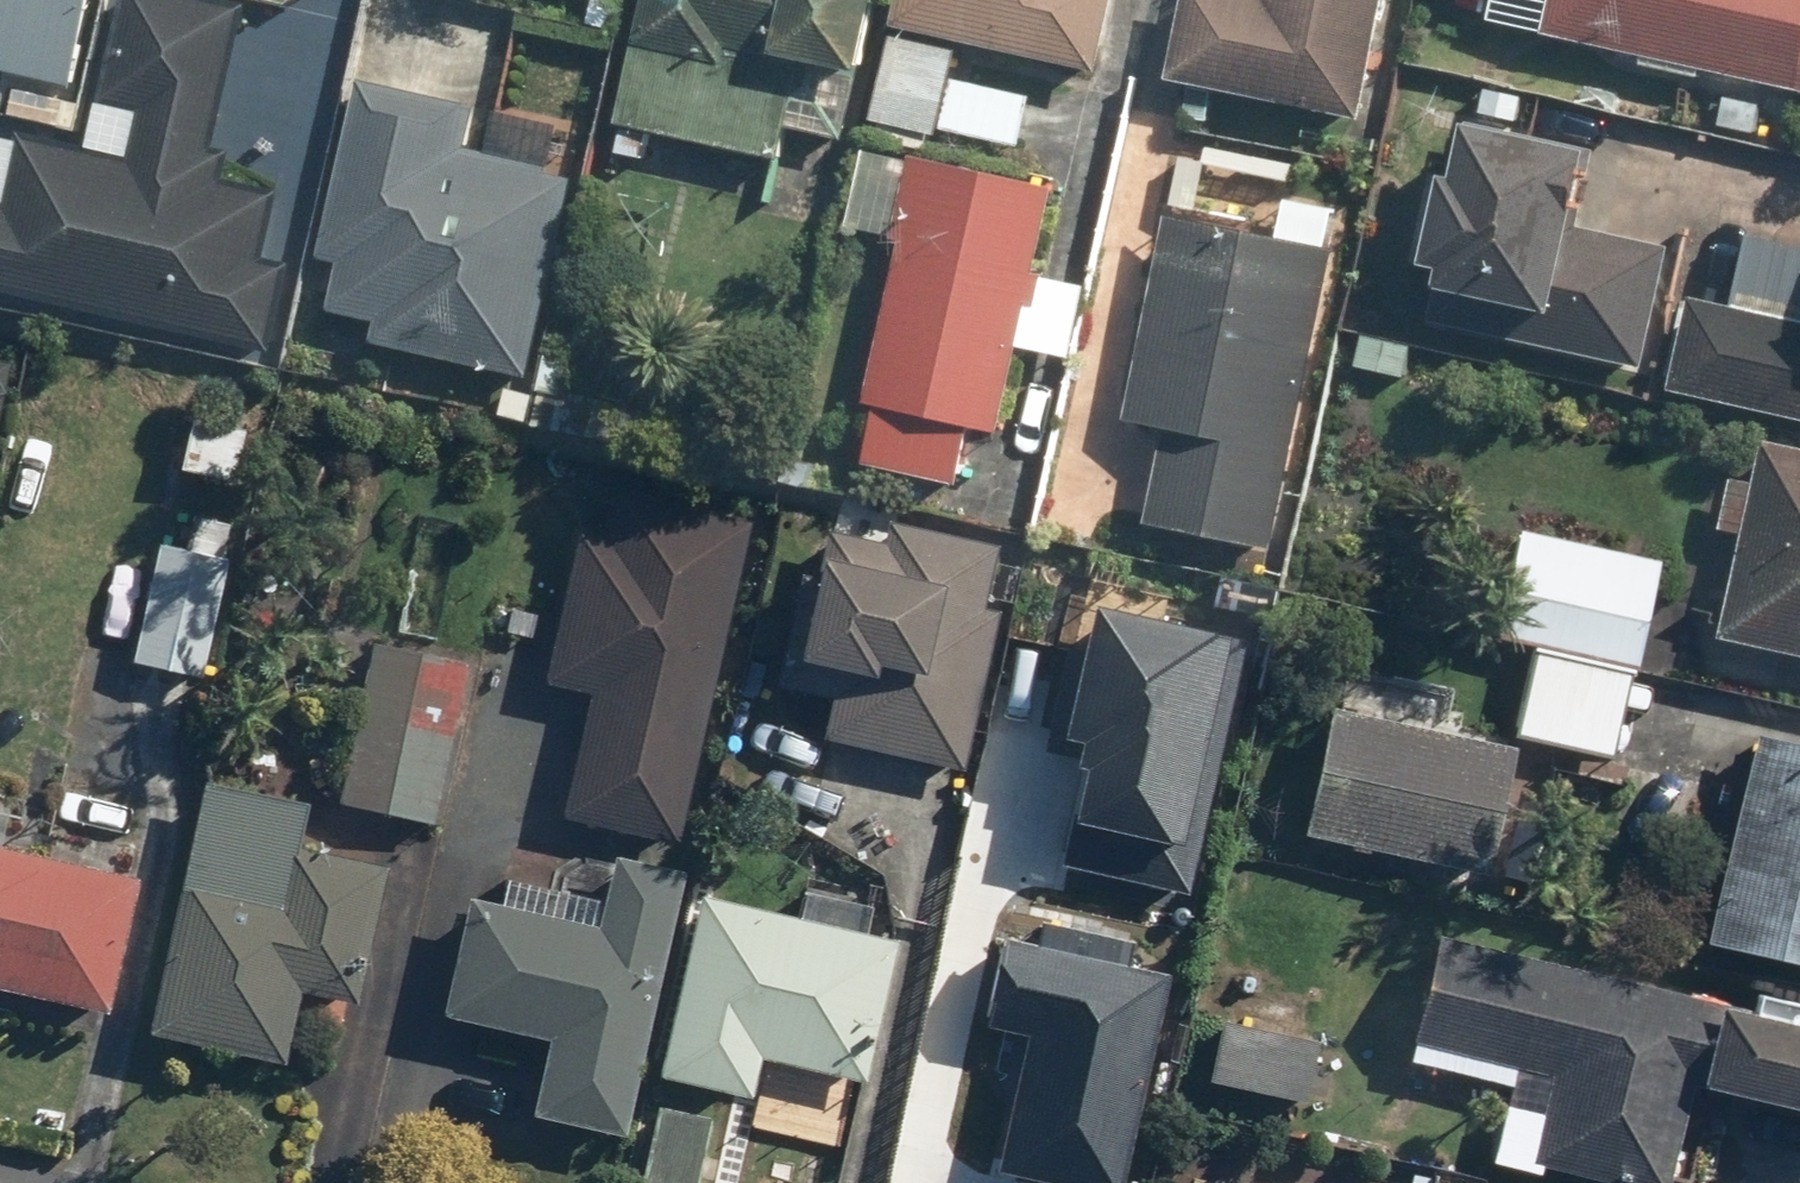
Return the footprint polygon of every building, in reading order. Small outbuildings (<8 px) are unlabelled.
[(248,10),(205,0),(113,0),(88,104),(106,109),(96,150),(20,131),(3,202),(0,202),(0,287),(268,352),(290,262),(273,258),(288,195),(232,182),(239,154),(215,148),(248,10)] [(93,0),(0,0),(0,76),(73,92),(93,0)] [(616,128),(784,163),(805,59),(868,73),(884,0),(643,0),(616,128)] [(959,43),(1103,76),(1120,0),(898,0),(892,27),(959,43)] [(1164,86),(1367,126),(1391,0),(1265,0),(1265,3),(1251,0),(1181,0),(1164,86)] [(1543,30),(1799,87),(1799,0),(1549,0),(1543,30)] [(959,43),(892,27),(868,128),(939,145),(941,134),(1019,152),(1031,100),(950,82),(959,43)] [(478,109),(359,82),(318,262),(337,266),(327,312),(376,323),(371,344),(528,379),(573,178),(468,154),(478,109)] [(1591,158),(1462,131),(1421,323),(1643,370),(1671,241),(1577,222),(1591,158)] [(1076,356),(1091,283),(1037,273),(1052,195),(915,167),(855,464),(959,485),(970,433),(1003,439),(1022,345),(1076,356)] [(1273,561),(1338,256),(1166,219),(1122,424),(1164,433),(1142,533),(1273,561)] [(1662,391),(1799,425),(1799,331),(1684,302),(1662,391)] [(1765,452),(1727,635),(1799,650),(1799,459),(1765,452)] [(673,852),(747,528),(613,498),(603,543),(576,537),(543,682),(588,692),(557,826),(673,852)] [(818,581),(793,576),(769,695),(827,707),(832,685),(865,691),(853,752),(962,775),(995,613),(979,609),(990,556),(830,523),(818,581)] [(1528,644),(1638,669),(1661,565),(1511,532),(1488,635),(1528,644)] [(218,564),(146,557),(136,662),(207,670),(218,564)] [(1638,669),(1528,644),(1508,735),(1618,760),(1638,669)] [(473,670),(374,650),(342,805),(441,826),(473,670)] [(1152,724),(998,691),(948,922),(986,930),(997,878),(1037,887),(1049,830),(1087,838),(1094,802),(1133,810),(1152,724)] [(1518,750),(1321,710),(1294,842),(1491,881),(1518,750)] [(1754,735),(1705,944),(1799,967),(1799,745),(1754,735)] [(303,815),(208,792),(148,1039),(283,1072),(302,994),(361,1008),(392,878),(293,854),(303,815)] [(0,852),(0,994),(104,1018),(135,883),(0,852)] [(642,1076),(684,877),(611,862),(595,935),(457,907),(432,1026),(542,1049),(526,1129),(627,1150),(642,1076)] [(864,1093),(899,945),(864,937),(870,913),(801,897),(796,921),(690,896),(642,1076),(748,1101),(755,1068),(864,1093)] [(972,935),(954,1020),(1028,1036),(998,1171),(1055,1182),(1122,1182),(1166,977),(972,935)] [(1550,1083),(1540,1121),(1504,1111),(1492,1158),(1588,1182),(1667,1182),(1690,1096),(1799,1125),(1799,1011),(1760,1000),(1754,1022),(1434,938),(1406,1044),(1550,1083)] [(1211,1023),(1199,1079),(1307,1104),(1320,1048),(1211,1023)] [(651,1107),(633,1182),(695,1182),(709,1121),(651,1107)]
